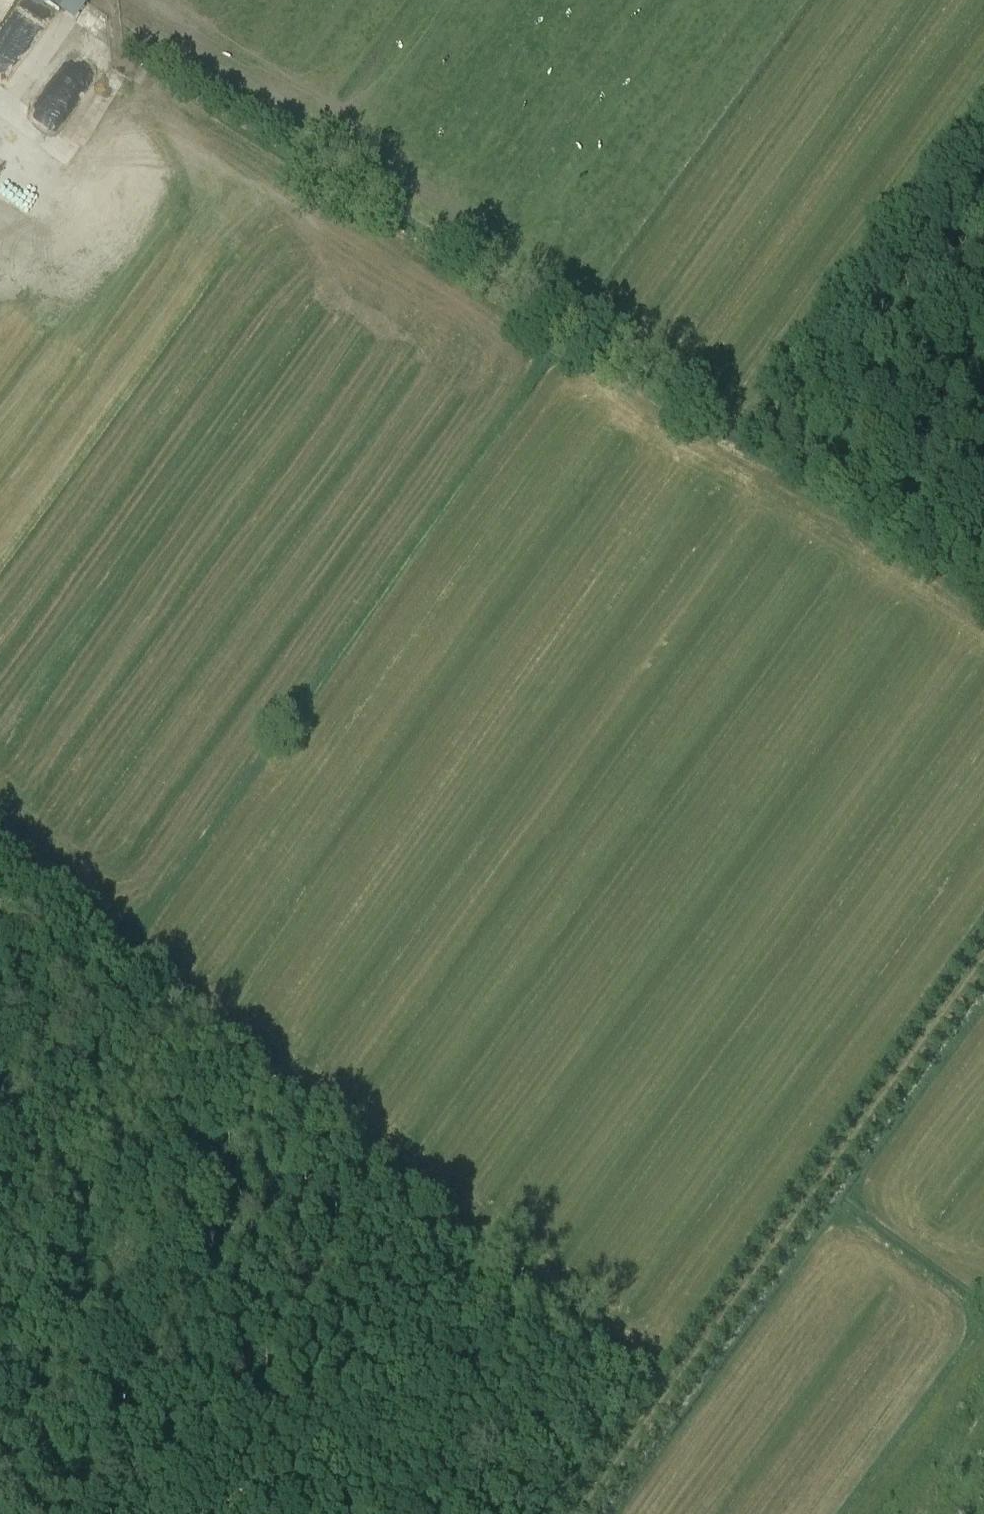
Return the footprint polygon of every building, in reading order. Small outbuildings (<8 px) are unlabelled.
[(59,10),(67,0),(45,0),(59,10)] [(49,6),(11,62),(15,64),(3,82),(23,95),(28,88),(26,86),(70,20),(49,6)] [(86,30),(37,97),(56,111),(105,44),(86,30)]
